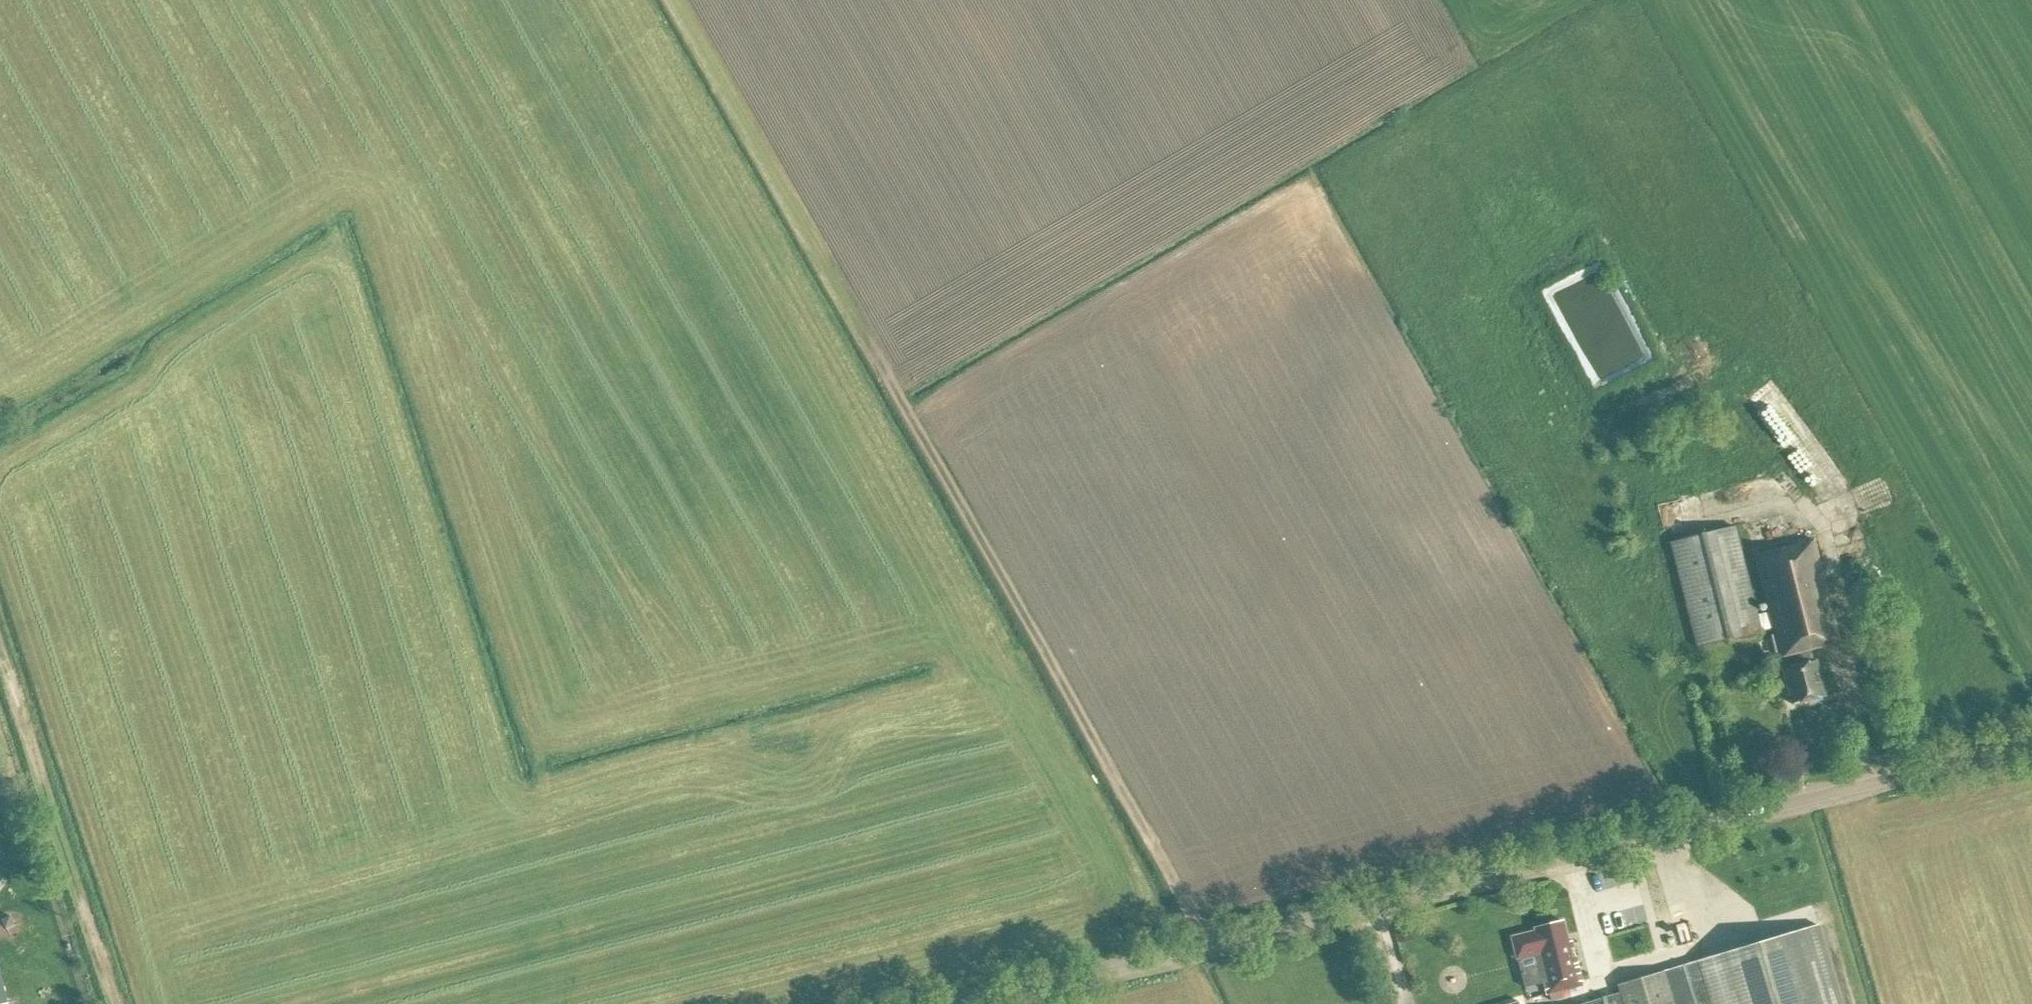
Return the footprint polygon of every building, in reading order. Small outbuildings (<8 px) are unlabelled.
[(1759,615),(1737,527),(1673,543),(1699,647),(1774,628),(1782,658),(1786,657),(1788,667),(1783,669),(1792,705),(1824,697),(1813,650),(1838,644),(1812,541),(1756,555),(1770,612),(1759,615)] [(1563,921),(1535,929),(1536,933),(1511,939),(1517,962),(1537,957),(1547,995),(1582,985),(1571,943),(1569,944),(1563,921)] [(1817,925),(1617,985),(1619,993),(1583,1003),(1840,1003),(1817,925)]
